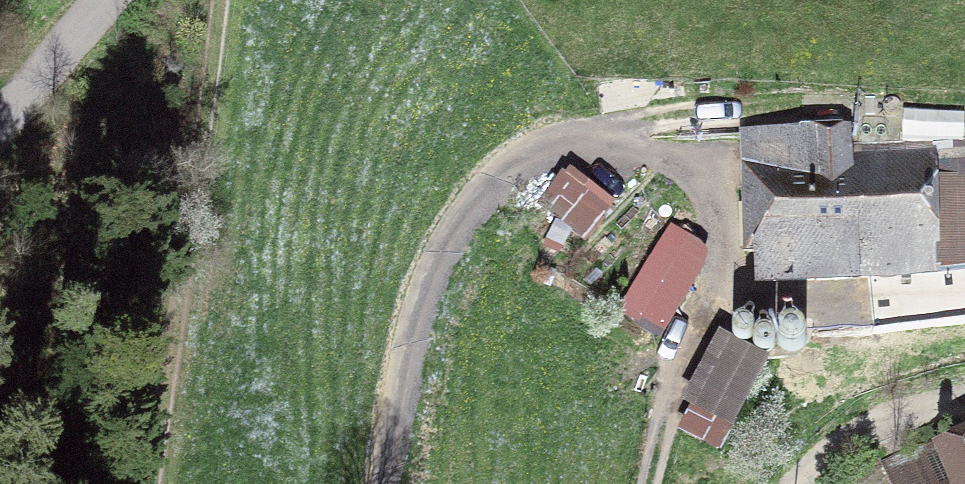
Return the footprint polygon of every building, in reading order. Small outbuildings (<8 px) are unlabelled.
[(964,272),(964,194),(938,196),(937,170),(848,172),(845,129),(761,133),(769,283),(856,280),(964,272)] [(601,214),(559,180),(539,203),(581,237),(601,214)] [(670,220),(619,307),(667,334),(717,248),(670,220)] [(685,433),(720,453),(769,363),(731,342),(697,404),(700,406),(685,433)]
